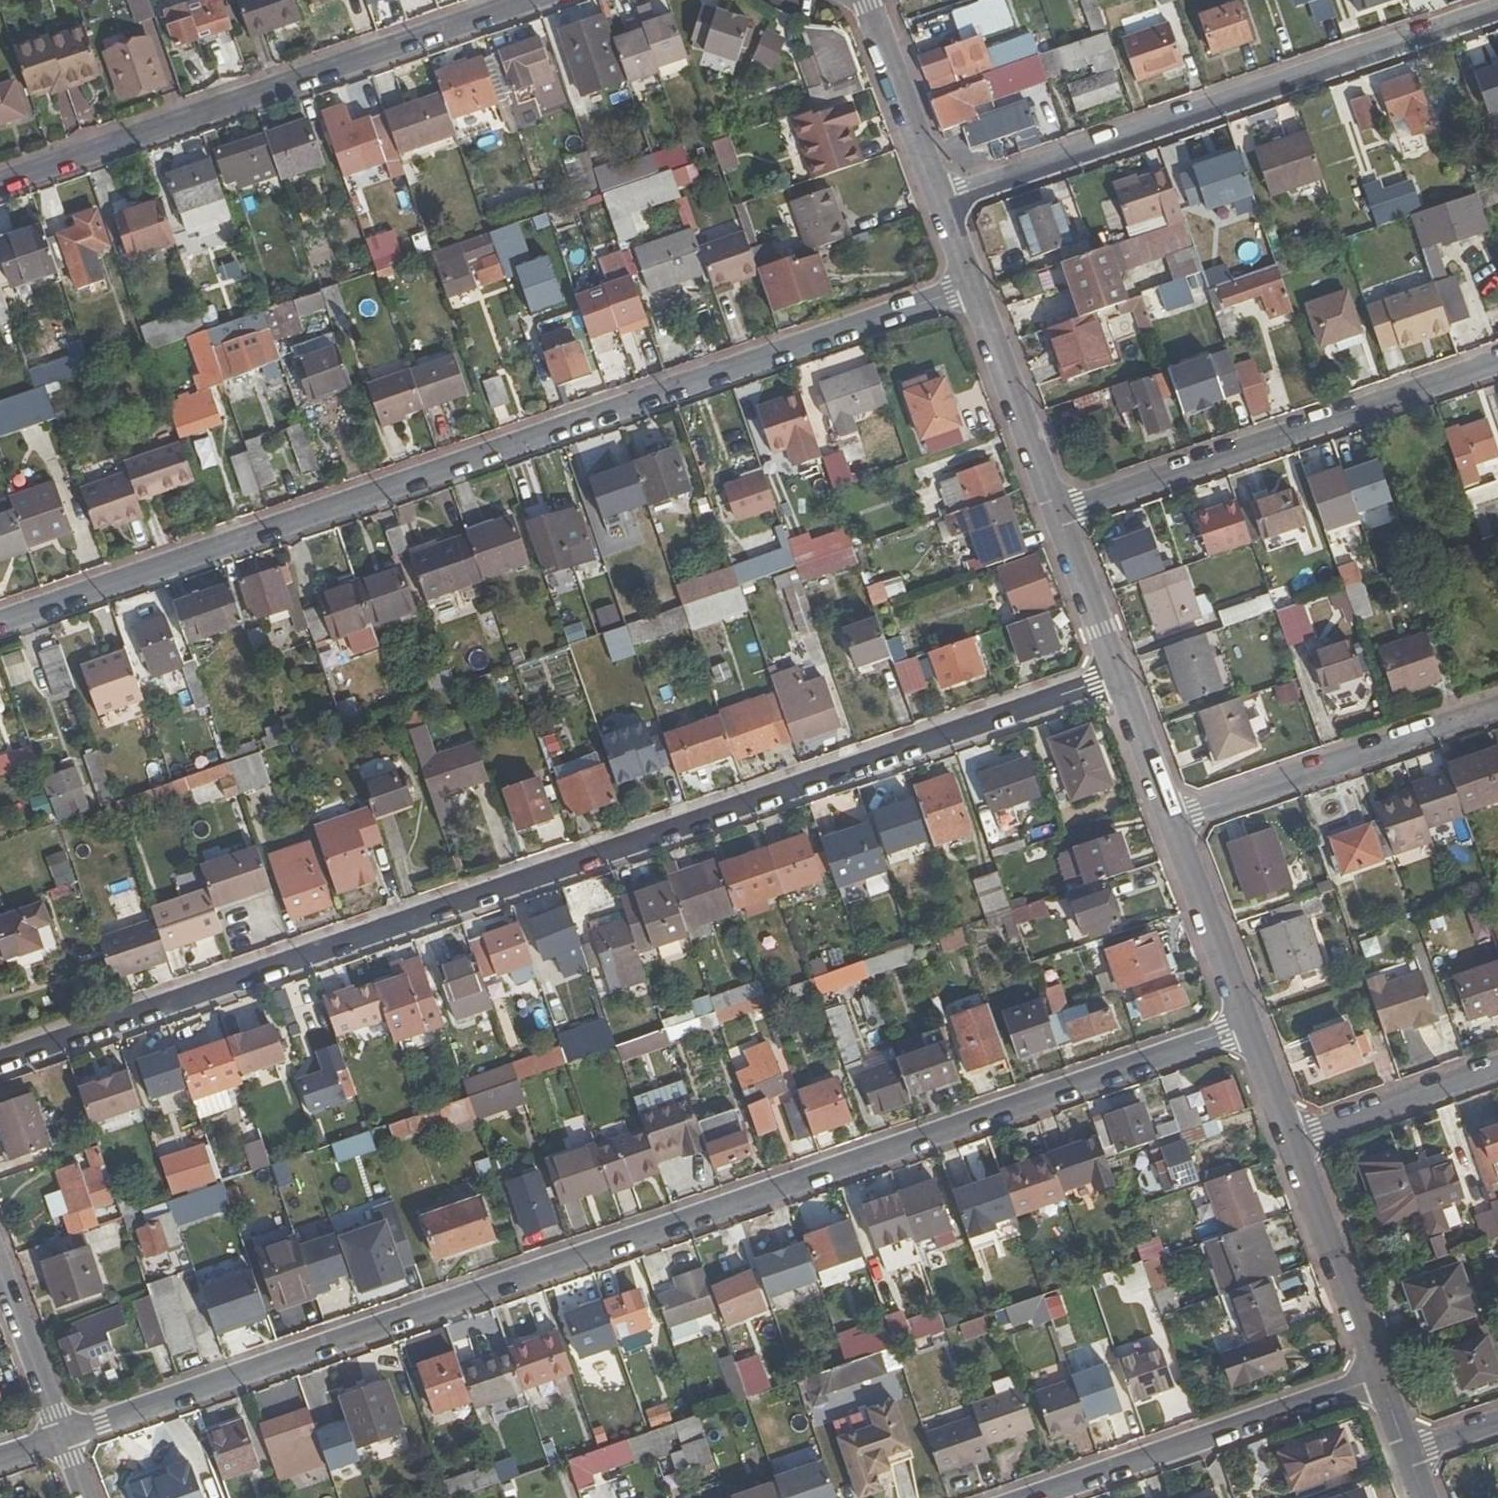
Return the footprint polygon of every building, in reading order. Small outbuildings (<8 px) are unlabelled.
[(149,0),(126,0),(135,25),(155,17),(151,6),(149,0)] [(233,26),(224,0),(210,0),(207,1),(206,0),(198,0),(186,4),(188,10),(167,18),(177,46),(233,26)] [(302,21),(295,0),(238,0),(250,34),(277,24),(279,29),(302,21)] [(1096,0),(1082,0),(1095,37),(1108,33),(1096,0)] [(1329,0),(1290,0),(1293,8),(1312,2),(1318,23),(1334,17),(1329,0)] [(1357,10),(1387,0),(1353,0),(1357,10)] [(757,25),(712,2),(697,34),(710,40),(707,47),(738,63),(757,25)] [(1251,41),(1238,5),(1201,17),(1214,53),(1251,41)] [(614,38),(627,80),(628,81),(658,71),(657,66),(683,57),(668,14),(657,18),(653,6),(638,11),(640,16),(625,22),(629,33),(614,38)] [(614,38),(606,17),(560,33),(582,95),(627,80),(614,38)] [(251,39),(279,29),(277,24),(250,34),(251,39)] [(1121,72),(1125,82),(1182,62),(1169,24),(1125,39),(1129,50),(1115,55),(1121,72)] [(81,79),(100,73),(85,28),(49,41),(51,48),(65,88),(82,82),(81,79)] [(817,108),(864,91),(859,75),(860,75),(846,38),(832,30),(807,29),(808,33),(803,35),(807,48),(813,46),(817,57),(826,85),(811,90),(817,108)] [(921,58),(933,93),(1012,66),(1005,47),(986,53),(980,37),(966,42),(963,32),(953,36),(956,46),(921,58)] [(1121,72),(1115,55),(1108,33),(1095,37),(1059,50),(1039,56),(1047,78),(1097,61),(1102,77),(1072,87),(1080,112),(1122,98),(1114,75),(1121,72)] [(765,37),(753,60),(772,69),(784,43),(766,35),(765,37)] [(164,83),(149,38),(106,53),(122,97),(164,83)] [(49,41),(48,39),(14,50),(30,94),(49,87),(51,93),(65,88),(51,48),(49,41)] [(540,39),(492,56),(505,94),(531,85),(532,88),(553,81),(546,59),(547,58),(540,39)] [(497,103),(507,100),(505,94),(492,56),(482,60),(497,103)] [(933,93),(929,94),(945,138),(967,131),(974,149),(1020,133),(1039,126),(1034,112),(1031,104),(980,121),(974,104),(1048,79),(1047,78),(1039,56),(1012,66),(933,93)] [(801,62),(811,90),(826,85),(817,57),(801,62)] [(497,103),(482,60),(438,75),(452,118),(497,103)] [(1475,71),(1490,115),(1497,113),(1497,63),(1475,71)] [(1416,74),(1380,86),(1391,120),(1411,113),(1417,133),(1434,127),(1416,74)] [(1034,112),(1057,105),(1048,79),(974,104),(980,121),(1031,104),(1034,112)] [(24,116),(13,84),(0,88),(0,124),(24,116)] [(539,95),(542,110),(564,104),(561,90),(539,95)] [(399,156),(456,136),(442,97),(385,116),(399,156)] [(1367,97),(1352,102),(1361,131),(1377,125),(1367,97)] [(795,118),(818,179),(864,163),(858,145),(851,148),(843,127),(851,124),(858,122),(851,103),(815,116),(813,112),(795,118)] [(347,176),(367,169),(352,126),(346,108),(326,115),(347,176)] [(352,126),(367,169),(385,163),(370,120),(352,126)] [(266,138),(281,181),(324,166),(309,123),(266,138)] [(858,145),(851,124),(843,127),(851,148),(858,145)] [(1026,151),(1045,145),(1039,126),(1020,133),(1026,151)] [(216,131),(202,136),(209,156),(217,153),(223,151),(216,131)] [(720,170),(738,163),(727,134),(709,141),(720,170)] [(1271,198),(1322,181),(1306,135),(1255,152),(1271,198)] [(223,151),(217,153),(228,184),(239,180),(242,187),(264,179),(260,167),(258,160),(270,156),(263,138),(223,151)] [(602,189),(604,195),(620,189),(622,188),(660,175),(656,164),(615,178),(605,150),(590,155),(602,189)] [(1239,152),(1193,167),(1207,209),(1254,194),(1239,152)] [(590,155),(589,154),(564,162),(576,198),(602,189),(590,155)] [(272,162),(270,156),(258,160),(260,167),(272,162)] [(181,211),(223,197),(212,165),(170,179),(181,211)] [(625,203),(628,213),(681,195),(673,171),(661,175),(660,175),(622,188),(627,203),(625,203)] [(1170,225),(1184,220),(1168,173),(1154,178),(1153,175),(1138,180),(1114,188),(1127,227),(1166,214),(1170,225)] [(1112,184),(1114,188),(1138,180),(1137,175),(1112,184)] [(350,198),(366,243),(423,223),(409,183),(360,200),(358,196),(350,198)] [(1400,186),(1409,213),(1418,210),(1409,183),(1400,186)] [(1477,193),(1481,206),(1497,201),(1497,185),(1477,193)] [(794,201),(811,251),(854,237),(847,219),(843,220),(831,188),(794,201)] [(620,189),(604,195),(608,209),(625,203),(620,189)] [(1481,206),(1477,193),(1463,198),(1456,200),(1468,235),(1489,228),(1486,219),(1481,206)] [(1456,200),(1420,213),(1425,231),(1439,226),(1441,234),(1444,242),(1468,235),(1456,200)] [(175,242),(161,201),(117,217),(131,257),(175,242)] [(1032,258),(1075,243),(1061,201),(1018,216),(1032,258)] [(608,209),(620,242),(636,236),(628,213),(625,203),(608,209)] [(743,205),(735,207),(744,233),(750,251),(758,248),(743,205)] [(78,228),(46,239),(56,270),(66,266),(74,292),(103,282),(94,255),(109,250),(96,211),(75,219),(78,228)] [(1420,213),(1410,216),(1419,242),(1431,238),(1441,234),(1439,226),(1425,231),(1420,213)] [(1173,281),(1202,271),(1193,247),(1184,220),(1170,225),(1108,247),(1117,274),(1166,258),(1173,281)] [(518,224),(491,234),(498,255),(507,252),(511,261),(521,258),(518,250),(525,247),(518,224)] [(42,229),(0,243),(0,249),(13,285),(56,270),(46,239),(42,229)] [(700,248),(694,232),(638,252),(650,289),(707,269),(700,248)] [(707,269),(713,286),(730,280),(741,277),(742,280),(759,274),(757,270),(750,251),(744,233),(700,248),(707,269)] [(489,234),(455,246),(457,252),(440,257),(453,295),(475,288),(467,262),(495,252),(489,234)] [(1431,238),(1419,242),(1425,260),(1438,256),(1431,238)] [(758,248),(750,251),(757,270),(776,263),(769,244),(758,248)] [(1126,300),(1117,274),(1108,247),(1092,252),(1067,261),(1085,314),(1126,300)] [(507,252),(498,255),(504,274),(514,270),(511,261),(507,252)] [(480,285),(504,277),(496,254),(481,260),(484,269),(476,272),(480,285)] [(776,263),(757,270),(759,274),(772,312),(809,300),(809,302),(832,294),(818,255),(795,263),(793,257),(776,263)] [(1425,260),(1429,273),(1442,269),(1438,256),(1425,260)] [(551,259),(516,272),(531,314),(566,301),(551,259)] [(1276,266),(1208,289),(1223,332),(1226,342),(1241,337),(1230,305),(1263,294),(1271,316),(1291,309),(1276,266)] [(1208,289),(1202,271),(1173,281),(1141,292),(1142,295),(1149,317),(1163,312),(1160,304),(1171,300),(1174,307),(1186,303),(1183,296),(1200,290),(1207,312),(1204,313),(1212,336),(1223,332),(1208,289)] [(1026,298),(1044,292),(1038,273),(1020,280),(1026,298)] [(631,277),(603,287),(618,330),(646,320),(631,277)] [(1447,327),(1431,280),(1382,297),(1397,344),(1447,327)] [(322,300),(329,320),(345,314),(335,287),(320,293),(322,300)] [(603,287),(576,297),(591,339),(618,330),(603,287)] [(0,289),(0,324),(11,320),(0,289)] [(320,293),(263,313),(273,343),(304,332),(296,309),(322,300),(320,293)] [(1321,345),(1337,340),(1360,332),(1347,294),(1309,306),(1321,345)] [(1149,317),(1142,295),(1128,300),(1141,335),(1154,331),(1149,317)] [(158,321),(141,328),(149,352),(192,337),(206,332),(199,310),(159,324),(158,321)] [(206,332),(223,382),(246,374),(279,363),(273,346),(242,357),(236,341),(266,330),(261,313),(215,329),(206,332)] [(1108,369),(1089,314),(1076,318),(1047,328),(1046,328),(1066,384),(1108,369)] [(1447,327),(1397,344),(1399,349),(1449,332),(1447,327)] [(206,332),(192,337),(204,372),(191,376),(197,391),(209,387),(223,382),(206,332)] [(1360,332),(1337,340),(1340,351),(1363,343),(1360,332)] [(589,376),(577,341),(546,352),(558,386),(589,376)] [(33,385),(35,391),(44,388),(91,372),(81,344),(70,348),(74,359),(34,373),(38,383),(33,385)] [(297,364),(309,399),(346,386),(340,369),(344,368),(338,350),(297,364)] [(454,357),(411,372),(411,374),(423,408),(425,412),(468,398),(454,357)] [(1209,358),(1172,371),(1186,415),(1224,402),(1209,358)] [(1250,365),(1236,370),(1251,414),(1265,409),(1250,365)] [(861,415),(887,406),(874,366),(819,385),(833,424),(835,423),(842,442),(867,433),(861,415)] [(423,408),(411,374),(369,388),(382,427),(396,422),(394,416),(403,414),(423,408)] [(1163,375),(1144,381),(1134,385),(1129,387),(1133,397),(1138,396),(1152,435),(1170,429),(1159,399),(1171,395),(1163,375)] [(1144,381),(1143,376),(1132,380),(1134,385),(1144,381)] [(906,393),(933,384),(931,378),(904,386),(906,393)] [(500,379),(486,384),(494,409),(509,404),(500,379)] [(942,381),(933,384),(906,393),(922,437),(959,424),(942,381)] [(1102,390),(1073,401),(1078,415),(1108,406),(1102,390)] [(0,403),(0,437),(45,421),(35,391),(0,403)] [(181,404),(168,408),(178,437),(222,422),(216,406),(214,406),(210,394),(191,401),(189,395),(179,398),(181,404)] [(802,465),(821,458),(800,394),(757,408),(772,454),(787,450),(796,447),(802,465)] [(405,420),(403,414),(394,416),(396,422),(405,420)] [(1445,431),(1456,463),(1472,458),(1495,450),(1486,423),(1457,433),(1455,427),(1445,431)] [(303,476),(317,471),(301,424),(287,429),(303,476)] [(245,445),(260,490),(279,484),(264,438),(245,445)] [(180,444),(122,464),(126,473),(135,501),(150,496),(149,493),(159,490),(160,493),(193,481),(180,444)] [(796,447),(787,450),(793,468),(802,465),(796,447)] [(675,450),(633,464),(646,502),(647,505),(689,490),(675,450)] [(232,456),(237,471),(250,466),(246,452),(232,456)] [(831,488),(849,482),(839,454),(822,459),(831,488)] [(1497,470),(1497,457),(1476,462),(1479,475),(1497,470)] [(1456,463),(1462,481),(1471,477),(1478,475),(1472,458),(1456,463)] [(646,502),(633,464),(588,480),(601,517),(646,502)] [(970,509),(1004,497),(992,464),(959,476),(959,478),(942,484),(947,498),(965,493),(970,509)] [(918,473),(923,487),(932,484),(947,478),(944,470),(942,465),(918,473)] [(250,466),(237,471),(245,496),(259,491),(250,466)] [(126,473),(79,489),(93,529),(117,521),(118,526),(141,518),(135,501),(126,473)] [(764,474),(726,486),(739,523),(777,510),(764,474)] [(1460,481),(1481,541),(1492,537),(1484,513),(1495,509),(1490,496),(1479,500),(1471,477),(1462,481),(1460,481)] [(55,482),(8,498),(9,499),(25,547),(72,531),(55,482)] [(79,489),(70,492),(84,532),(93,529),(79,489)] [(1332,498),(1337,515),(1365,507),(1359,489),(1332,498)] [(1291,493),(1239,509),(1250,541),(1302,523),(1291,493)] [(985,568),(1024,555),(1004,497),(970,509),(954,514),(960,532),(977,526),(978,529),(972,532),(985,568)] [(26,549),(25,547),(9,499),(0,502),(0,558),(26,549)] [(1190,513),(1204,556),(1249,542),(1235,499),(1190,513)] [(508,510),(463,525),(466,535),(478,569),(523,554),(508,510)] [(579,510),(527,527),(544,576),(595,558),(579,510)] [(408,550),(399,526),(386,530),(394,554),(408,550)] [(852,549),(869,543),(864,529),(847,535),(852,549)] [(1142,556),(1155,551),(1147,530),(1134,535),(1142,556)] [(478,569),(466,535),(454,540),(470,586),(482,582),(478,569)] [(806,564),(852,549),(847,535),(801,550),(806,564)] [(1169,569),(1166,563),(1160,565),(1155,551),(1142,556),(1134,535),(1113,543),(1128,584),(1169,569)] [(1481,541),(1485,554),(1497,550),(1497,535),(1492,537),(1481,541)] [(454,540),(409,555),(425,601),(470,586),(454,540)] [(796,568),(797,573),(802,587),(858,568),(852,549),(806,564),(796,568)] [(1160,565),(1166,563),(1161,549),(1155,551),(1160,565)] [(796,568),(806,564),(801,550),(790,553),(792,557),(796,568)] [(738,588),(796,568),(792,557),(734,577),(738,588)] [(1036,558),(1001,570),(1017,616),(1051,604),(1036,558)] [(292,580),(287,566),(241,582),(254,619),(288,607),(298,604),(290,581),(292,580)] [(399,568),(356,583),(369,622),(412,607),(399,568)] [(675,588),(681,607),(727,591),(738,588),(734,577),(732,569),(675,588)] [(1182,569),(1142,583),(1159,635),(1200,621),(1182,569)] [(800,636),(817,631),(802,587),(797,573),(774,581),(778,593),(784,591),(800,636)] [(369,622),(356,583),(315,597),(319,606),(303,612),(315,643),(370,623),(369,622)] [(872,606),(887,601),(881,584),(866,589),(872,606)] [(1357,584),(1344,588),(1345,589),(1356,623),(1373,617),(1365,594),(1361,595),(1357,584)] [(242,623),(229,585),(172,604),(175,612),(185,642),(242,623)] [(746,611),(738,588),(681,607),(688,626),(689,630),(746,611)] [(1262,614),(1275,610),(1269,596),(1257,600),(1262,614)] [(1223,628),(1262,614),(1257,600),(1218,613),(1223,628)] [(298,604),(288,607),(296,630),(306,627),(298,604)] [(681,607),(625,627),(632,646),(688,626),(681,607)] [(200,718),(210,714),(185,642),(175,612),(134,626),(152,679),(182,668),(200,718)] [(1059,648),(1047,613),(1010,626),(1022,660),(1059,648)] [(856,666),(888,655),(884,642),(877,621),(844,632),(856,666)] [(563,632),(568,646),(591,638),(586,624),(563,632)] [(632,646),(625,627),(602,634),(611,663),(635,655),(632,646)] [(245,633),(256,664),(269,660),(258,628),(245,633)] [(1204,634),(1165,647),(1184,703),(1235,685),(1225,654),(1213,659),(1204,634)] [(1424,636),(1379,651),(1394,695),(1439,679),(1424,636)] [(888,655),(892,666),(905,662),(897,638),(884,642),(888,655)] [(982,674),(970,640),(933,652),(945,687),(982,674)] [(1325,693),(1339,688),(1337,683),(1360,675),(1349,643),(1312,656),(1325,693)] [(54,695),(75,688),(61,646),(40,654),(54,695)] [(0,656),(6,677),(28,672),(22,650),(0,656)] [(96,716),(142,700),(125,652),(110,657),(107,663),(99,666),(97,661),(80,667),(96,716)] [(892,666),(900,688),(902,687),(919,681),(912,659),(905,662),(892,666)] [(731,678),(726,665),(712,670),(716,683),(731,678)] [(448,669),(425,677),(430,690),(453,682),(448,669)] [(824,680),(775,696),(790,741),(838,724),(824,680)] [(1278,706),(1297,699),(1290,680),(1272,688),(1278,706)] [(667,693),(671,704),(687,699),(683,688),(667,693)] [(655,710),(671,704),(667,693),(651,698),(655,710)] [(790,741),(775,696),(718,715),(719,718),(731,753),(734,763),(791,743),(790,741)] [(355,697),(337,702),(343,722),(361,717),(355,697)] [(1254,745),(1238,699),(1200,712),(1217,758),(1254,745)] [(557,733),(562,732),(557,717),(538,724),(546,749),(561,744),(557,733)] [(713,760),(731,753),(719,718),(663,737),(672,764),(675,773),(689,768),(713,760)] [(645,723),(600,738),(616,786),(632,780),(631,776),(643,772),(645,776),(661,770),(660,768),(650,740),(645,723)] [(791,743),(792,746),(840,729),(838,724),(790,741),(791,743)] [(1072,798),(1109,785),(1090,726),(1052,739),(1072,798)] [(356,729),(347,733),(350,741),(359,738),(356,729)] [(488,780),(475,745),(435,759),(424,729),(408,733),(431,800),(446,794),(465,788),(488,780)] [(662,736),(650,740),(660,768),(672,764),(663,737),(662,736)] [(36,763),(28,738),(8,745),(11,756),(0,760),(0,775),(36,763)] [(1448,769),(1449,772),(1462,810),(1462,811),(1497,799),(1497,752),(1448,769)] [(255,754),(227,764),(237,793),(265,783),(255,754)] [(558,784),(601,768),(597,757),(555,773),(558,784)] [(689,768),(691,774),(715,766),(713,760),(689,768)] [(42,779),(57,822),(78,815),(69,790),(81,786),(73,761),(61,765),(63,772),(42,779)] [(1015,804),(1040,796),(1028,761),(982,777),(994,812),(1015,804)] [(227,764),(170,783),(174,794),(215,780),(221,798),(237,793),(227,764)] [(613,802),(601,768),(558,784),(571,818),(613,802)] [(675,773),(677,779),(691,774),(689,768),(675,773)] [(400,772),(362,786),(370,810),(373,819),(412,806),(400,772)] [(631,776),(632,780),(645,776),(643,772),(631,776)] [(1412,785),(1415,794),(1425,823),(1462,810),(1449,772),(1412,785)] [(93,781),(102,806),(114,802),(109,788),(105,777),(93,781)] [(951,777),(914,790),(935,849),(972,836),(951,777)] [(537,778),(504,789),(518,829),(550,818),(537,778)] [(138,794),(114,802),(118,814),(174,794),(170,783),(138,794)] [(446,794),(431,800),(441,828),(456,823),(446,794)] [(1415,794),(1376,807),(1382,823),(1389,846),(1428,833),(1425,823),(1415,794)] [(919,822),(911,800),(873,813),(880,836),(919,822)] [(1015,804),(994,812),(1000,828),(1021,821),(1015,804)] [(373,819),(370,810),(312,829),(335,895),(373,882),(364,856),(370,854),(368,848),(381,844),(373,819)] [(1389,846),(1382,823),(1369,828),(1368,825),(1330,838),(1336,855),(1330,857),(1336,874),(1392,855),(1389,846)] [(888,874),(871,825),(822,842),(838,891),(888,874)] [(1252,899),(1291,884),(1271,828),(1231,844),(1252,899)] [(1071,893),(1131,872),(1118,835),(1062,855),(1060,860),(1071,893)] [(805,837),(768,850),(783,893),(820,880),(805,837)] [(309,845),(271,858),(291,917),(329,904),(309,845)] [(783,893),(768,850),(718,867),(733,910),(783,893)] [(201,873),(207,890),(215,912),(272,894),(258,854),(201,873)] [(718,867),(717,862),(679,875),(676,866),(664,869),(667,877),(669,884),(685,929),(734,912),(733,910),(718,867)] [(1010,911),(997,873),(975,881),(988,919),(1010,911)] [(669,884),(667,877),(631,889),(634,896),(669,884)] [(634,896),(619,901),(626,921),(637,951),(639,957),(689,940),(685,929),(669,884),(634,896)] [(1105,885),(1070,897),(1082,934),(1087,932),(1089,938),(1103,933),(1101,928),(1118,922),(1105,885)] [(165,952),(222,933),(215,912),(207,890),(150,910),(154,920),(165,952)] [(113,898),(120,915),(133,910),(126,892),(113,898)] [(1321,908),(1316,894),(1297,901),(1301,915),(1321,908)] [(1297,901),(1267,912),(1272,926),(1261,930),(1279,982),(1320,968),(1301,915),(1297,901)] [(1048,915),(1043,903),(1028,908),(1032,920),(1048,915)] [(51,960),(45,944),(41,946),(35,927),(48,923),(42,904),(0,918),(0,967),(1,966),(4,976),(51,960)] [(580,946),(567,908),(531,921),(543,958),(580,946)] [(1010,911),(988,919),(987,919),(991,932),(1015,924),(1011,914),(1010,911)] [(97,939),(111,981),(168,961),(165,952),(154,920),(97,939)] [(637,951),(626,921),(596,931),(606,961),(637,951)] [(518,925),(468,942),(474,958),(481,979),(531,962),(518,925)] [(899,938),(894,925),(882,929),(887,942),(899,938)] [(960,927),(935,936),(942,954),(967,945),(960,927)] [(1175,973),(1176,973),(1166,944),(1158,947),(1154,936),(1108,952),(1122,992),(1131,989),(1175,973)] [(1374,936),(1359,940),(1364,956),(1379,952),(1374,936)] [(918,962),(912,945),(863,962),(867,973),(868,978),(918,962)] [(481,979),(474,958),(436,971),(447,1005),(469,997),(470,1001),(487,995),(481,979)] [(373,988),(385,1022),(392,1044),(442,1027),(423,972),(419,960),(389,970),(393,982),(373,988)] [(863,962),(831,973),(835,984),(867,973),(863,962)] [(1455,977),(1469,1019),(1485,1014),(1488,1017),(1497,1014),(1497,963),(1455,977)] [(1364,980),(1365,985),(1382,1035),(1399,1029),(1398,1024),(1410,1020),(1411,1025),(1412,1026),(1417,1029),(1432,1023),(1435,1018),(1419,971),(1383,984),(1380,975),(1364,980)] [(831,973),(813,979),(817,990),(835,984),(831,973)] [(1186,1005),(1175,973),(1131,989),(1142,1020),(1186,1005)] [(540,989),(550,1017),(565,1012),(555,984),(540,989)] [(714,1013),(763,996),(759,985),(710,1001),(714,1013)] [(322,998),(324,1005),(353,995),(351,988),(322,998)] [(324,1005),(336,1039),(385,1022),(373,988),(353,995),(324,1005)] [(884,1024),(874,995),(863,999),(873,1028),(884,1024)] [(677,1023),(692,1018),(684,996),(670,1001),(677,1023)] [(767,1007),(763,996),(714,1013),(718,1024),(767,1007)] [(1048,1018),(1041,1000),(1003,1013),(1020,1061),(1058,1048),(1048,1018)] [(1048,1018),(1058,1048),(1114,1030),(1108,1010),(1089,1017),(1085,1005),(1048,1018)] [(842,1007),(825,1013),(844,1069),(861,1063),(842,1007)] [(1007,1059),(989,1008),(952,1020),(963,1050),(959,1051),(967,1074),(1007,1059)] [(608,1029),(615,1048),(664,1031),(658,1013),(623,1025),(620,1016),(606,1021),(608,1029)] [(718,1024),(714,1013),(664,1031),(668,1043),(719,1026),(718,1024)] [(1399,1029),(1411,1025),(1410,1020),(1398,1024),(1399,1029)] [(1357,1061),(1345,1024),(1309,1037),(1321,1074),(1357,1061)] [(227,1043),(238,1076),(283,1061),(271,1026),(241,1036),(242,1038),(227,1043)] [(568,1042),(575,1062),(615,1048),(608,1029),(568,1042)] [(958,1079),(941,1030),(922,1037),(927,1052),(897,1062),(909,1096),(958,1079)] [(1366,1030),(1352,1034),(1360,1059),(1374,1055),(1366,1030)] [(664,1031),(615,1048),(620,1061),(669,1044),(668,1043),(664,1031)] [(225,1089),(241,1084),(238,1076),(227,1043),(226,1042),(177,1059),(191,1101),(199,1123),(233,1112),(225,1089)] [(750,1071),(736,1076),(751,1119),(763,1115),(760,1106),(788,1096),(770,1046),(744,1055),(750,1071)] [(512,1069),(516,1082),(521,1080),(518,1070),(563,1055),(561,1050),(512,1068),(512,1069)] [(518,1070),(521,1080),(566,1065),(563,1055),(518,1070)] [(177,1106),(191,1101),(177,1059),(162,1064),(177,1106)] [(909,1096),(897,1062),(897,1061),(861,1073),(875,1112),(910,1100),(909,1096)] [(466,1097),(466,1099),(516,1082),(512,1069),(462,1086),(463,1090),(466,1097)] [(310,1111),(345,1098),(335,1072),(300,1084),(310,1111)] [(90,1126),(139,1110),(127,1074),(78,1091),(90,1126)] [(833,1081),(797,1093),(801,1105),(812,1135),(848,1123),(833,1081)] [(466,1099),(472,1115),(505,1104),(507,1111),(524,1105),(516,1082),(466,1099)] [(1239,1109),(1230,1082),(1202,1091),(1211,1119),(1239,1109)] [(49,1150),(31,1096),(0,1107),(0,1136),(9,1164),(49,1150)] [(417,1116),(375,1130),(377,1136),(389,1132),(393,1143),(443,1126),(444,1130),(474,1120),(472,1115),(466,1099),(417,1116)] [(688,1101),(639,1118),(644,1131),(653,1158),(680,1148),(683,1156),(705,1149),(705,1148),(697,1126),(688,1101)] [(812,1135),(801,1105),(787,1110),(798,1140),(812,1135)] [(1098,1139),(1104,1158),(1137,1147),(1148,1143),(1152,1142),(1140,1105),(1106,1117),(1107,1119),(1093,1124),(1098,1139)] [(1191,1129),(1201,1125),(1196,1111),(1186,1114),(1191,1129)] [(1219,1136),(1214,1121),(1201,1125),(1191,1129),(1174,1134),(1177,1144),(1151,1153),(1165,1191),(1195,1181),(1184,1148),(1192,1145),(1219,1136)] [(1497,1178),(1497,1125),(1481,1131),(1489,1152),(1497,1178)] [(334,1162),(373,1149),(367,1130),(328,1143),(334,1162)] [(644,1131),(595,1148),(609,1188),(609,1190),(631,1183),(630,1180),(657,1171),(656,1166),(653,1158),(644,1131)] [(1467,1142),(1473,1158),(1489,1152),(1481,1131),(1465,1136),(1467,1142)] [(1152,1142),(1148,1143),(1151,1153),(1177,1144),(1174,1134),(1152,1142)] [(743,1135),(705,1148),(705,1149),(712,1170),(750,1157),(743,1135)] [(1095,1187),(1112,1181),(1104,1158),(1098,1139),(1050,1155),(1053,1163),(1063,1193),(1093,1182),(1095,1187)] [(594,1145),(544,1162),(556,1198),(587,1187),(590,1195),(609,1188),(595,1148),(594,1145)] [(203,1154),(209,1152),(207,1146),(161,1162),(167,1179),(174,1177),(177,1185),(195,1178),(198,1185),(212,1180),(203,1154)] [(97,1147),(86,1151),(93,1171),(82,1175),(79,1166),(56,1174),(71,1215),(111,1203),(106,1187),(110,1186),(97,1147)] [(680,1148),(653,1158),(656,1166),(683,1156),(680,1148)] [(1404,1175),(1395,1149),(1356,1163),(1366,1189),(1374,1186),(1386,1221),(1417,1210),(1406,1180),(1404,1175)] [(1482,1184),(1497,1178),(1489,1152),(1473,1158),(1482,1184)] [(1022,1174),(1053,1163),(1050,1155),(1019,1166),(1020,1170),(1022,1174)] [(1426,1235),(1436,1231),(1455,1225),(1448,1205),(1444,1206),(1442,1201),(1470,1192),(1457,1156),(1427,1167),(1429,1172),(1406,1180),(1417,1210),(1426,1235)] [(286,1160),(272,1163),(277,1185),(290,1182),(286,1160)] [(1016,1219),(1035,1212),(1066,1201),(1065,1198),(1063,1193),(1053,1163),(1022,1174),(1020,1170),(1001,1177),(1003,1181),(1015,1217),(1016,1219)] [(1429,1172),(1427,1167),(1404,1175),(1406,1180),(1429,1172)] [(1205,1183),(1203,1183),(1205,1188),(1221,1236),(1260,1223),(1241,1170),(1205,1183)] [(538,1175),(507,1185),(525,1236),(556,1225),(538,1175)] [(974,1191),(1003,1181),(1001,1177),(1001,1176),(973,1186),(974,1191)] [(951,1193),(967,1240),(995,1231),(992,1225),(1015,1217),(1003,1181),(974,1191),(973,1186),(951,1193)] [(910,1237),(912,1243),(950,1230),(933,1182),(895,1196),(910,1237)] [(1374,1186),(1366,1189),(1378,1224),(1386,1221),(1374,1186)] [(556,1198),(559,1205),(590,1195),(587,1187),(556,1198)] [(214,1215),(205,1189),(170,1201),(179,1227),(214,1215)] [(491,1240),(476,1192),(419,1212),(435,1259),(491,1240)] [(910,1237),(895,1196),(874,1203),(876,1209),(864,1213),(877,1248),(910,1237)] [(1497,1231),(1497,1211),(1494,1199),(1488,1202),(1490,1208),(1497,1231)] [(179,1227),(170,1201),(167,1202),(176,1228),(179,1227)] [(1037,1218),(1068,1207),(1066,1201),(1035,1212),(1037,1218)] [(110,1222),(121,1218),(118,1208),(106,1212),(110,1222)] [(1497,1236),(1497,1231),(1490,1208),(1472,1215),(1482,1242),(1497,1236)] [(181,1246),(170,1214),(135,1227),(145,1258),(181,1246)] [(1261,1226),(1265,1239),(1276,1235),(1272,1222),(1261,1226)] [(1205,1242),(1222,1293),(1227,1292),(1266,1278),(1277,1274),(1265,1239),(1261,1226),(1260,1223),(1221,1236),(1205,1242)] [(847,1224),(805,1239),(818,1276),(860,1261),(847,1224)] [(293,1231),(291,1228),(254,1241),(275,1303),(294,1296),(295,1301),(314,1294),(311,1284),(302,1259),(293,1231)] [(1434,1259),(1445,1255),(1436,1231),(1426,1235),(1434,1259)] [(402,1278),(391,1247),(386,1232),(344,1246),(349,1261),(360,1292),(402,1278)] [(336,1233),(301,1244),(315,1285),(350,1274),(336,1233)] [(67,1237),(34,1248),(39,1265),(73,1253),(67,1237)] [(802,1245),(753,1262),(766,1299),(815,1282),(802,1245)] [(55,1305),(96,1291),(83,1253),(42,1267),(55,1305)] [(1141,1265),(1150,1289),(1151,1294),(1166,1288),(1156,1259),(1141,1265)] [(1141,1262),(1124,1268),(1133,1294),(1150,1289),(1141,1265),(1141,1262)] [(1474,1313),(1458,1264),(1402,1283),(1419,1332),(1474,1313)] [(218,1336),(268,1319),(250,1268),(200,1285),(218,1336)] [(715,1312),(701,1270),(669,1281),(673,1292),(655,1298),(666,1329),(715,1312)] [(165,1344),(170,1359),(195,1350),(169,1275),(144,1284),(148,1297),(165,1344)] [(712,1291),(726,1325),(764,1309),(750,1275),(712,1291)] [(1266,1278),(1227,1292),(1246,1345),(1271,1337),(1284,1332),(1266,1278)] [(636,1292),(602,1304),(614,1339),(648,1327),(636,1292)] [(1050,1320),(1042,1296),(992,1314),(994,1321),(1000,1319),(1000,1320),(1015,1315),(1016,1316),(1030,1311),(1035,1326),(1050,1320)] [(145,1351),(165,1344),(148,1297),(129,1304),(145,1351)] [(614,1339),(602,1304),(564,1317),(578,1358),(616,1346),(614,1339)] [(119,1308),(71,1327),(75,1338),(76,1338),(78,1343),(101,1335),(125,1325),(119,1308)] [(894,1348),(908,1343),(899,1316),(884,1321),(889,1334),(894,1348)] [(980,1337),(976,1326),(962,1331),(966,1342),(980,1337)] [(508,1352),(520,1388),(569,1371),(557,1334),(507,1352),(508,1352)] [(877,1354),(894,1348),(889,1334),(854,1345),(852,1338),(837,1343),(844,1365),(877,1354)] [(76,1338),(75,1338),(72,1339),(58,1344),(70,1379),(90,1373),(86,1361),(108,1353),(101,1335),(78,1343),(76,1338)] [(1246,1345),(1219,1354),(1230,1389),(1283,1372),(1271,1337),(1246,1345)] [(1486,1337),(1448,1350),(1461,1388),(1497,1376),(1497,1372),(1486,1337)] [(470,1402),(473,1411),(522,1394),(520,1388),(508,1352),(459,1369),(470,1402)] [(602,1352),(578,1361),(584,1376),(607,1367),(602,1352)] [(844,1365),(820,1373),(826,1392),(883,1372),(877,1354),(844,1365)] [(433,1414),(470,1402),(459,1369),(454,1355),(417,1368),(433,1414)] [(733,1403),(745,1399),(733,1364),(731,1358),(719,1363),(733,1403)] [(752,1397),(757,1395),(745,1360),(733,1364),(745,1399),(752,1397)] [(1142,1381),(1125,1387),(1130,1401),(1172,1387),(1163,1362),(1139,1371),(1142,1381)] [(1139,1371),(1122,1377),(1125,1387),(1142,1381),(1139,1371)] [(1087,1428),(1071,1382),(1033,1395),(1048,1441),(1087,1428)] [(403,1430),(386,1384),(338,1400),(345,1423),(353,1448),(403,1430)] [(983,1447),(1032,1430),(1018,1390),(969,1407),(973,1419),(983,1447)] [(873,1477),(872,1474),(887,1468),(883,1458),(907,1450),(891,1402),(865,1411),(871,1428),(835,1440),(855,1497),(862,1497),(879,1492),(873,1477)] [(669,1421),(664,1407),(644,1414),(649,1428),(669,1421)] [(274,1473),(323,1457),(317,1438),(315,1433),(307,1412),(259,1428),(274,1473)] [(971,1466),(987,1461),(983,1447),(973,1419),(924,1436),(937,1474),(970,1462),(971,1466)] [(205,1436),(220,1479),(257,1467),(242,1423),(205,1436)] [(345,1423),(315,1433),(317,1438),(323,1457),(327,1471),(357,1461),(353,1448),(345,1423)] [(712,1462),(704,1441),(702,1441),(698,1431),(678,1438),(684,1455),(672,1459),(677,1473),(689,1468),(690,1469),(712,1462)] [(1281,1454),(1292,1487),(1351,1467),(1339,1434),(1281,1454)] [(624,1441),(597,1450),(603,1469),(631,1460),(624,1441)] [(597,1450),(565,1461),(575,1491),(594,1484),(590,1474),(603,1469),(597,1450)] [(499,1482),(518,1475),(510,1456),(492,1463),(499,1482)] [(822,1462),(773,1479),(774,1484),(779,1497),(834,1497),(822,1462)] [(133,1486),(131,1492),(133,1497),(202,1497),(191,1469),(189,1470),(187,1464),(168,1471),(171,1477),(154,1483),(148,1480),(133,1486)] [(490,1464),(450,1478),(456,1495),(496,1482),(490,1464)] [(872,1474),(873,1477),(888,1472),(887,1469),(887,1468),(872,1474)] [(774,1484),(736,1497),(779,1497),(774,1484)]
